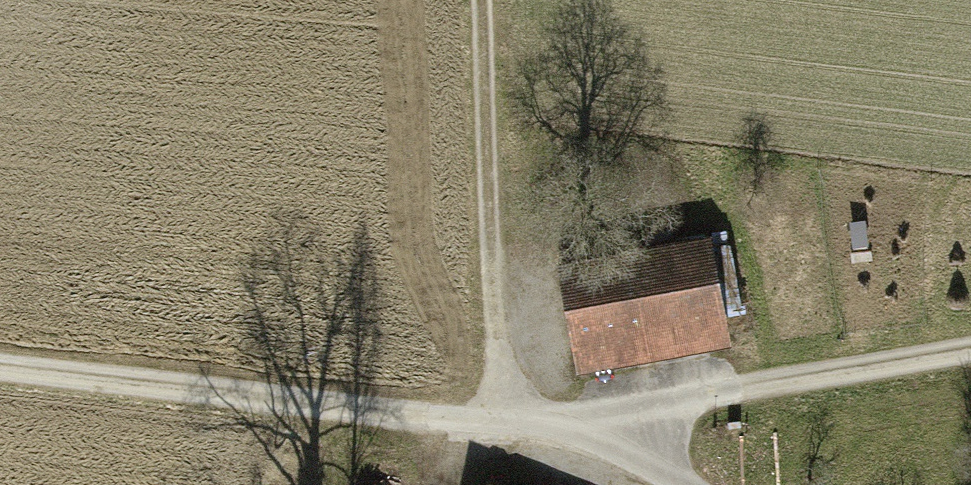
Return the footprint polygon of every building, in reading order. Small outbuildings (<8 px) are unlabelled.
[(562,275),(574,339),(721,311),(709,248),(562,275)]
